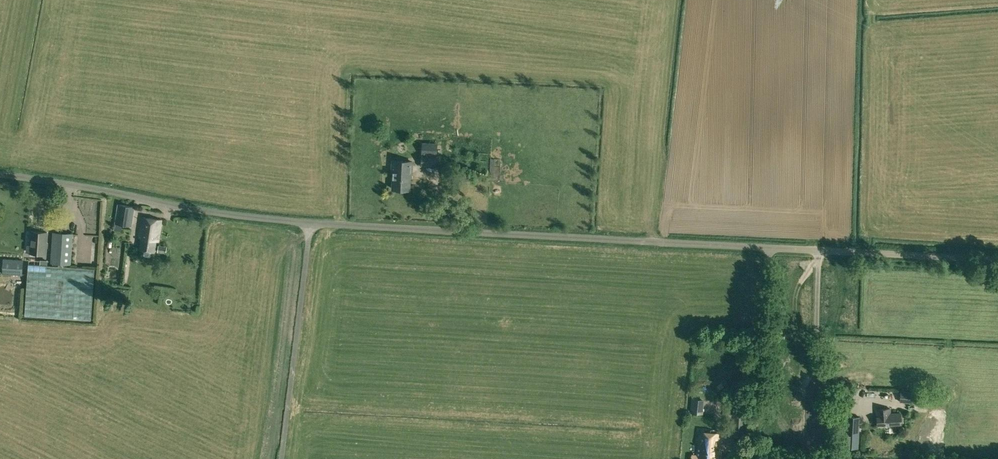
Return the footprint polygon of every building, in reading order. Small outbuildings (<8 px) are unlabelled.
[(422,142),(421,154),(437,155),(438,143),(422,142)] [(437,155),(421,154),(420,166),(436,167),(437,155)] [(393,189),(409,190),(410,171),(411,172),(412,162),(393,160),(392,173),(394,173),(393,189)] [(114,224),(122,225),(132,226),(135,206),(117,204),(114,224)] [(161,220),(142,217),(139,238),(141,238),(139,249),(155,252),(157,241),(158,241),(161,220)] [(26,245),(26,251),(30,251),(30,253),(45,254),(47,232),(31,231),(30,245),(26,245)] [(58,264),(65,264),(71,265),(73,233),(53,232),(50,263),(58,264)] [(94,260),(95,232),(82,232),(82,246),(87,246),(87,259),(94,260)] [(104,240),(103,256),(122,257),(122,241),(104,240)] [(167,247),(158,245),(157,252),(166,253),(167,247)] [(2,274),(21,275),(22,260),(3,259),(2,274)] [(65,267),(65,264),(58,264),(58,266),(28,264),(24,315),(91,320),(94,269),(65,267)] [(111,288),(110,299),(129,301),(129,289),(111,288)] [(899,401),(921,403),(921,400),(921,397),(922,394),(900,392),(899,401)] [(921,400),(921,403),(922,405),(934,404),(933,396),(921,397),(921,400)] [(692,398),(690,412),(702,414),(704,400),(692,398)] [(891,414),(891,408),(876,409),(877,425),(901,424),(900,413),(891,414)] [(858,449),(860,416),(846,416),(844,448),(858,449)] [(697,456),(692,456),(692,458),(718,458),(720,434),(699,432),(697,456)]
